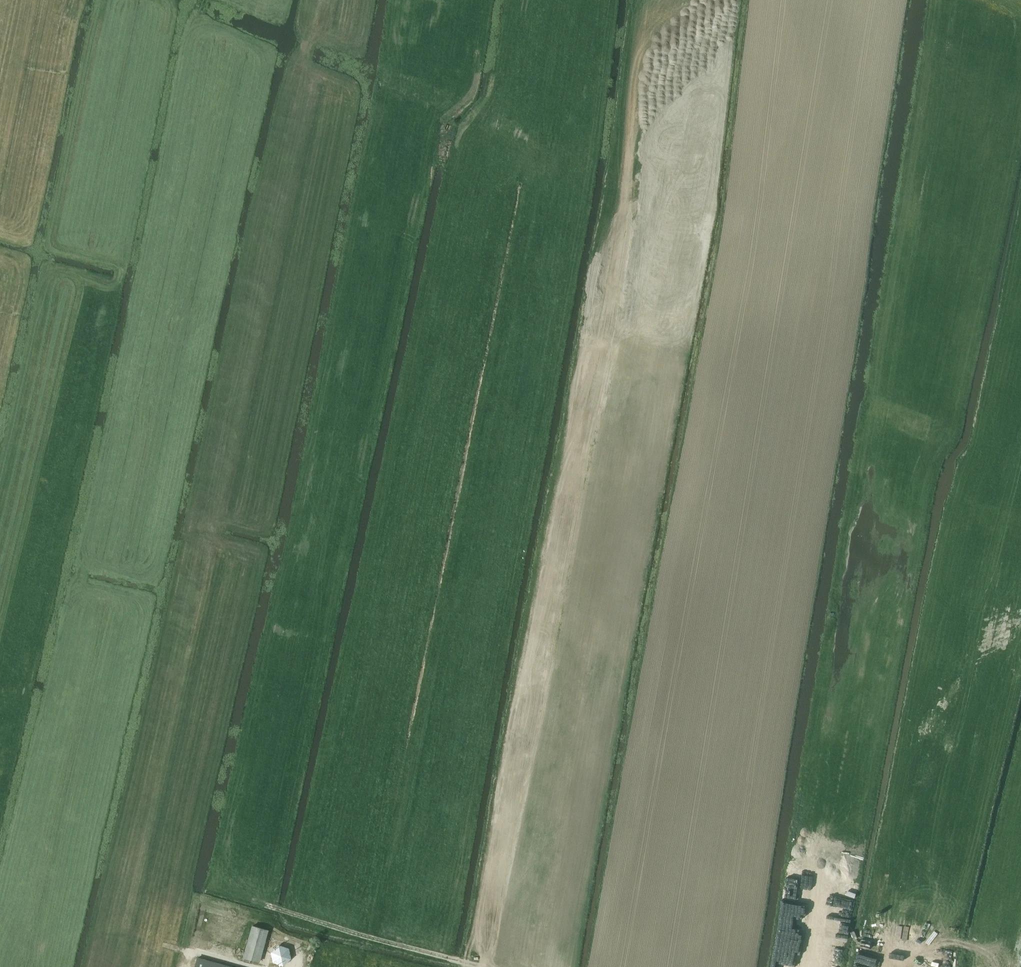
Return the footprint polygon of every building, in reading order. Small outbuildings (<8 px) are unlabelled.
[(252,926),(243,957),(259,962),(268,930),(252,926)] [(195,966),(230,966),(197,958),(195,966)]
